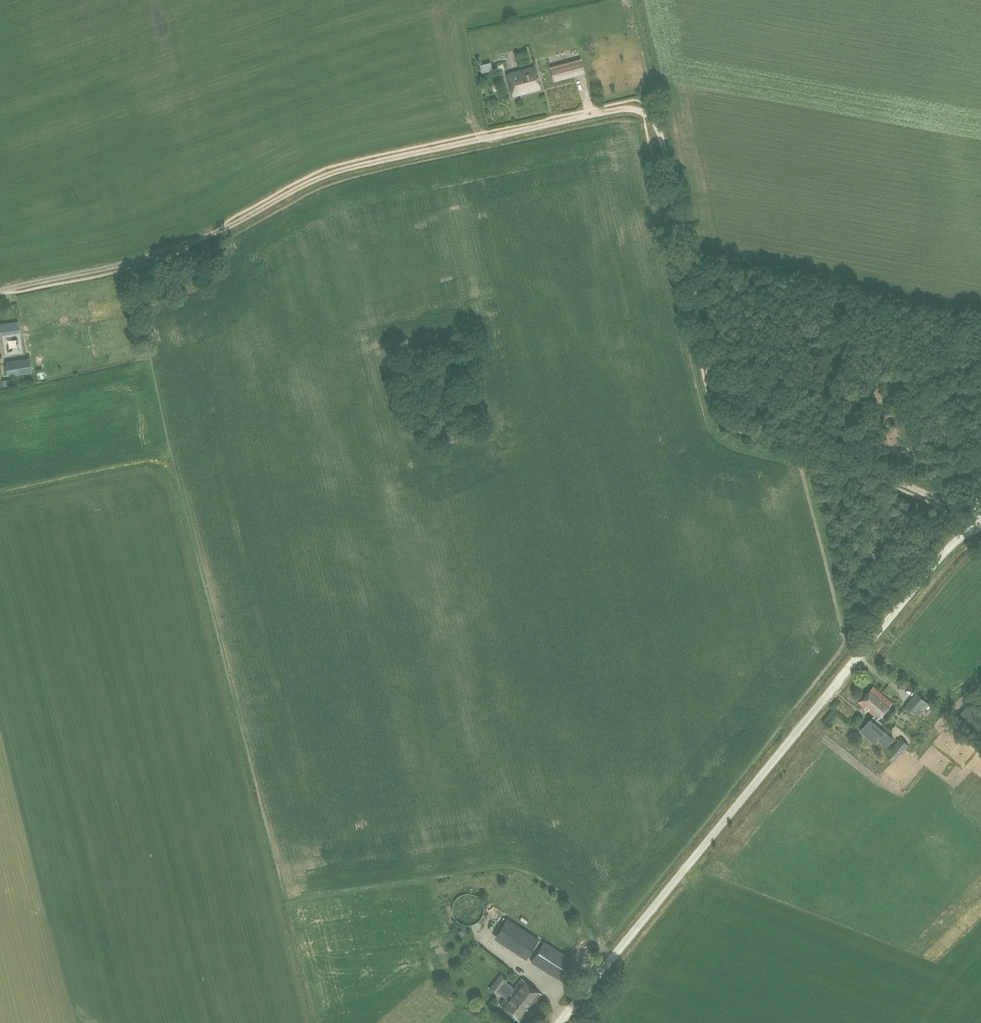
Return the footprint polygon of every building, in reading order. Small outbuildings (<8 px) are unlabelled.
[(518,52),(507,56),(511,66),(521,62),(518,52)] [(513,96),(540,88),(534,66),(508,74),(513,96)] [(553,71),(555,79),(573,74),(570,66),(553,71)] [(7,362),(9,375),(32,371),(29,358),(7,362)] [(874,686),(860,702),(875,715),(872,719),(871,718),(861,730),(876,742),(879,739),(887,746),(894,738),(875,722),(878,718),(879,719),(893,702),(874,686)] [(925,699),(914,712),(919,716),(929,703),(925,699)] [(901,738),(887,754),(894,760),(908,744),(901,738)] [(508,919),(496,935),(527,956),(538,939),(508,919)] [(571,958),(544,942),(532,962),(558,978),(571,958)] [(522,978),(511,991),(500,1004),(520,1020),(541,994),(522,978)]
